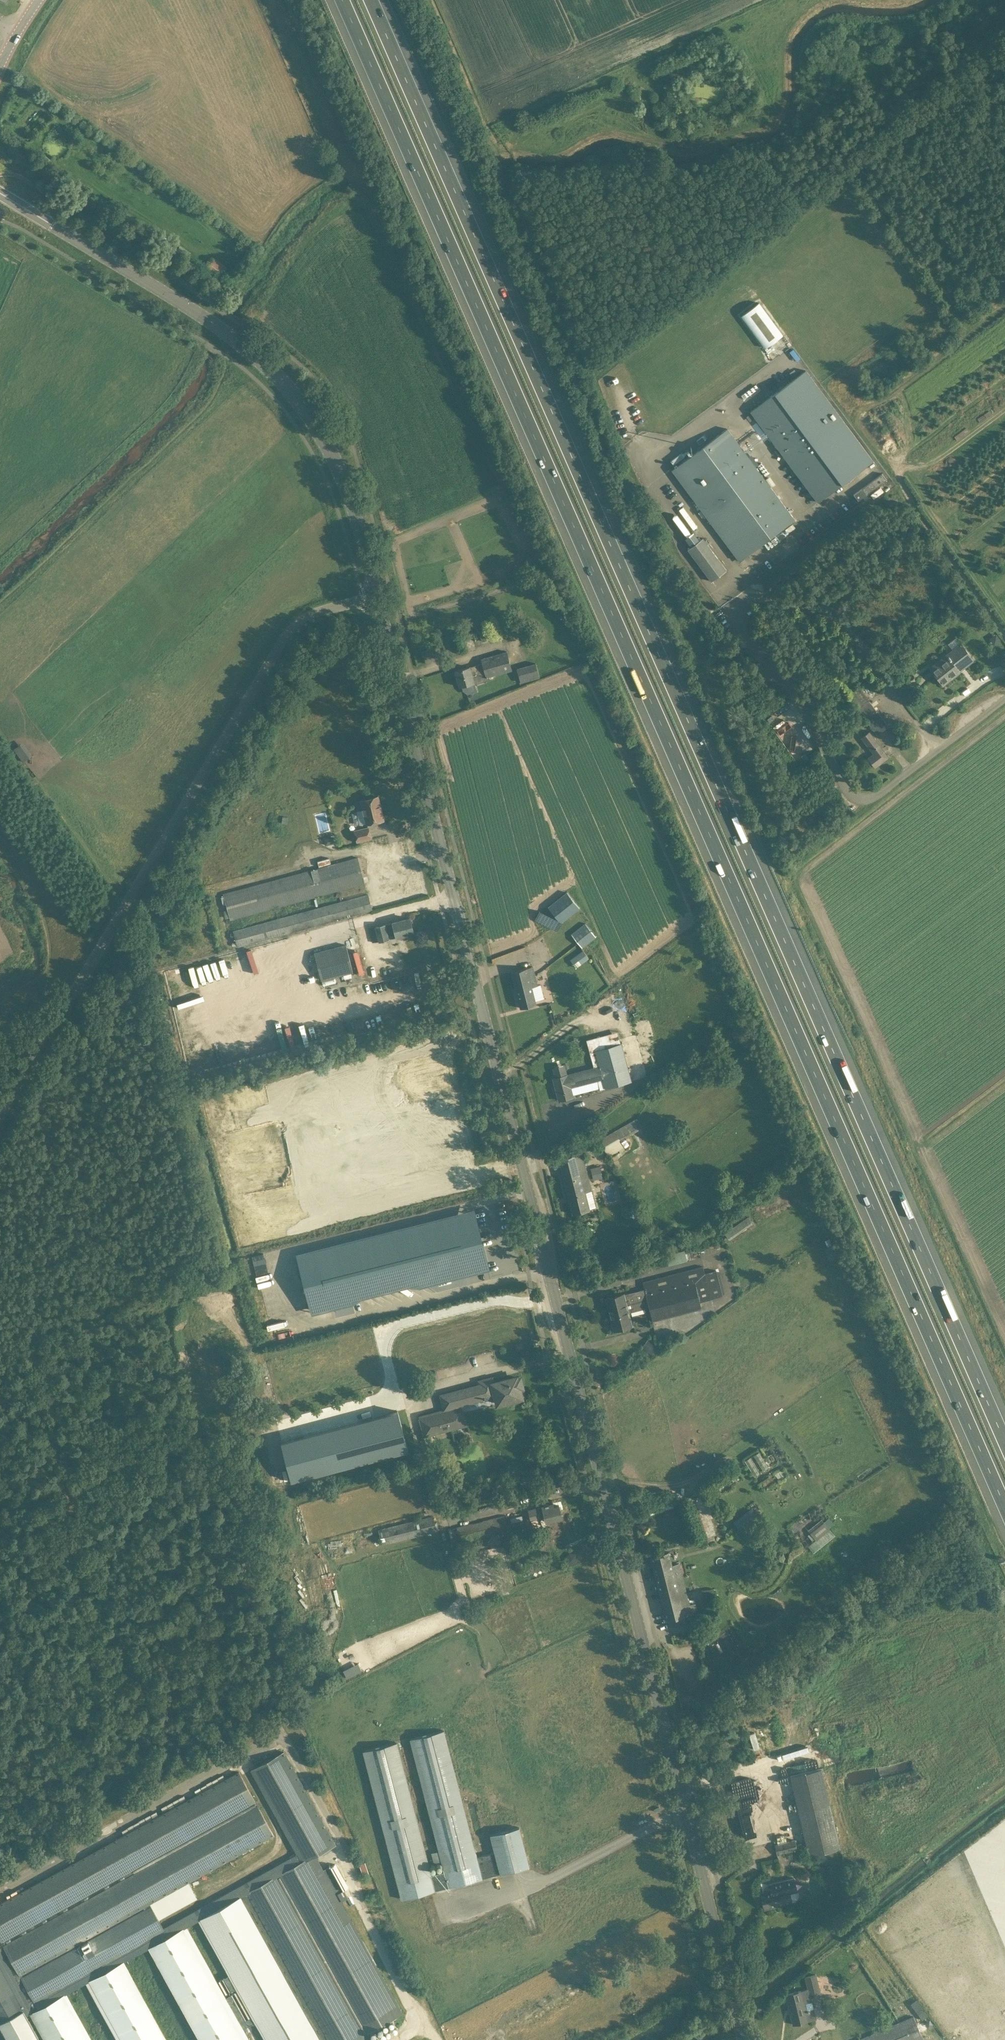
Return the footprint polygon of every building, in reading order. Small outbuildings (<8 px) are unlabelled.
[(219,277),(227,266),(221,262),(214,258),(207,268),(213,273),(219,277)] [(741,315),(765,347),(784,334),(760,302),(741,315)] [(750,411),(818,502),(873,461),(806,370),(750,411)] [(734,423),(729,427),(741,443),(746,439),(734,423)] [(672,469),(739,560),(795,519),(727,428),(672,469)] [(882,473),(862,488),(853,494),(858,500),(887,479),(882,473)] [(711,581),(726,570),(703,538),(688,549),(711,581)] [(485,629),(479,631),(482,641),(488,640),(485,629)] [(974,660),(961,643),(930,667),(943,685),(974,660)] [(455,670),(460,686),(474,681),(472,676),(484,672),(486,676),(511,668),(506,650),(480,658),(481,662),(455,670)] [(534,662),(515,667),(519,682),(538,676),(534,662)] [(848,695),(865,717),(878,734),(889,725),(859,687),(848,695)] [(793,727),(790,722),(784,725),(782,722),(777,725),(782,734),(793,727)] [(875,767),(889,757),(869,731),(861,737),(873,753),(868,757),(875,767)] [(898,744),(904,739),(902,736),(896,740),(898,744)] [(366,824),(374,822),(384,819),(378,796),(355,801),(355,804),(355,806),(357,808),(359,809),(363,809),(366,824)] [(357,841),(361,840),(371,837),(368,827),(354,831),(357,841)] [(334,835),(323,838),(325,845),(335,843),(334,835)] [(359,858),(223,889),(229,916),(365,886),(359,858)] [(566,892),(548,907),(560,923),(579,908),(566,892)] [(370,896),(232,926),(236,942),(373,911),(370,896)] [(369,928),(373,942),(413,932),(410,918),(369,928)] [(585,924),(571,935),(581,947),(595,936),(585,924)] [(321,979),(353,971),(346,943),(314,951),(321,979)] [(577,954),(583,963),(589,958),(583,950),(577,954)] [(532,966),(511,971),(520,1007),(536,1004),(535,1000),(544,997),(541,984),(537,985),(532,966)] [(621,1042),(621,1043),(618,1034),(594,1040),(596,1049),(589,1051),(594,1067),(567,1075),(567,1074),(553,1078),(559,1100),(573,1096),(570,1086),(596,1079),(599,1088),(631,1079),(621,1042)] [(620,1141),(642,1128),(636,1118),(599,1140),(609,1157),(624,1148),(620,1141)] [(596,1207),(593,1197),(582,1153),(559,1159),(573,1213),(596,1207)] [(591,1168),(592,1175),(602,1172),(600,1165),(591,1168)] [(416,1286),(460,1275),(458,1268),(464,1271),(475,1254),(457,1243),(466,1229),(448,1218),(446,1221),(445,1217),(309,1251),(324,1309),(344,1304),(341,1294),(405,1278),(416,1286)] [(667,1263),(686,1261),(685,1250),(665,1252),(667,1263)] [(268,1272),(264,1253),(253,1256),(252,1256),(257,1275),(268,1272)] [(716,1270),(704,1273),(703,1266),(643,1281),(644,1288),(606,1298),(613,1324),(615,1330),(632,1326),(630,1319),(626,1304),(647,1299),(652,1318),(700,1306),(699,1301),(722,1295),(716,1270)] [(658,1346),(653,1342),(647,1350),(652,1354),(658,1346)] [(487,1406),(522,1397),(520,1389),(519,1387),(522,1386),(520,1377),(517,1378),(517,1376),(493,1382),(492,1377),(488,1378),(490,1385),(482,1387),(487,1406)] [(490,1385),(488,1378),(480,1380),(481,1384),(440,1395),(443,1409),(421,1414),(422,1416),(419,1416),(424,1436),(466,1425),(463,1413),(487,1406),(482,1387),(490,1385)] [(375,1416),(281,1441),(290,1477),(407,1447),(398,1410),(375,1416)] [(760,1450),(746,1458),(755,1474),(769,1467),(760,1450)] [(430,1488),(436,1486),(430,1470),(424,1472),(430,1488)] [(720,1477),(707,1485),(710,1491),(724,1483),(720,1477)] [(545,1521),(562,1517),(559,1505),(554,1506),(553,1503),(528,1509),(531,1519),(544,1516),(545,1521)] [(752,1510),(734,1523),(740,1531),(758,1518),(752,1510)] [(433,1514),(378,1528),(382,1544),(437,1530),(433,1514)] [(508,1531),(508,1530),(506,1525),(504,1514),(483,1519),(483,1520),(473,1522),(473,1521),(449,1527),(453,1544),(508,1531)] [(829,1516),(824,1520),(829,1526),(834,1523),(829,1516)] [(811,1541),(815,1538),(816,1539),(829,1528),(822,1519),(808,1530),(811,1532),(807,1535),(811,1541)] [(522,1521),(511,1524),(513,1530),(524,1527),(522,1521)] [(668,1551),(651,1555),(667,1619),(669,1627),(686,1623),(684,1616),(691,1614),(678,1563),(672,1564),(668,1551)] [(361,1669),(357,1661),(343,1668),(347,1676),(361,1669)] [(529,1866),(519,1827),(491,1834),(495,1852),(476,1857),(443,1730),(411,1738),(440,1850),(431,1852),(434,1862),(443,1860),(445,1871),(430,1875),(396,1742),(364,1750),(403,1898),(434,1890),(529,1866)] [(231,1973),(219,1980),(226,1993),(238,1986),(269,2039),(373,2039),(369,2031),(397,2016),(335,1904),(341,1901),(348,1897),(344,1889),(348,1887),(335,1863),(324,1870),(318,1873),(310,1858),(316,1854),(335,1844),(284,1751),(277,1755),(262,1763),(251,1769),(297,1851),(297,1853),(163,1927),(159,1919),(197,1898),(188,1881),(189,1880),(274,1834),(241,1775),(239,1772),(0,1904),(0,2025),(8,2039),(5,2039),(94,2039),(67,1992),(86,1982),(118,2039),(167,2039),(124,1964),(128,1962),(127,1959),(151,1946),(203,2039),(250,2039),(244,2028),(254,2022),(236,1990),(226,1996),(187,1925),(200,1918),(231,1973)] [(789,1773),(806,1854),(838,1847),(821,1766),(789,1773)] [(776,1853),(797,1850),(795,1839),(774,1842),(776,1853)] [(369,1873),(365,1862),(359,1864),(363,1875),(369,1873)] [(790,1892),(797,1890),(794,1877),(769,1883),(770,1884),(773,1883),(774,1888),(772,1888),(771,1890),(761,1893),(765,1908),(792,1902),(790,1892)] [(757,1958),(749,1964),(754,1970),(762,1963),(757,1958)] [(821,1994),(816,1974),(806,1977),(809,1988),(785,1994),(790,2011),(793,2024),(817,2017),(812,1996),(821,1994)] [(917,1999),(911,2004),(922,2019),(928,2015),(917,1999)] [(913,2016),(900,2022),(858,2039),(924,2039),(913,2016)]
